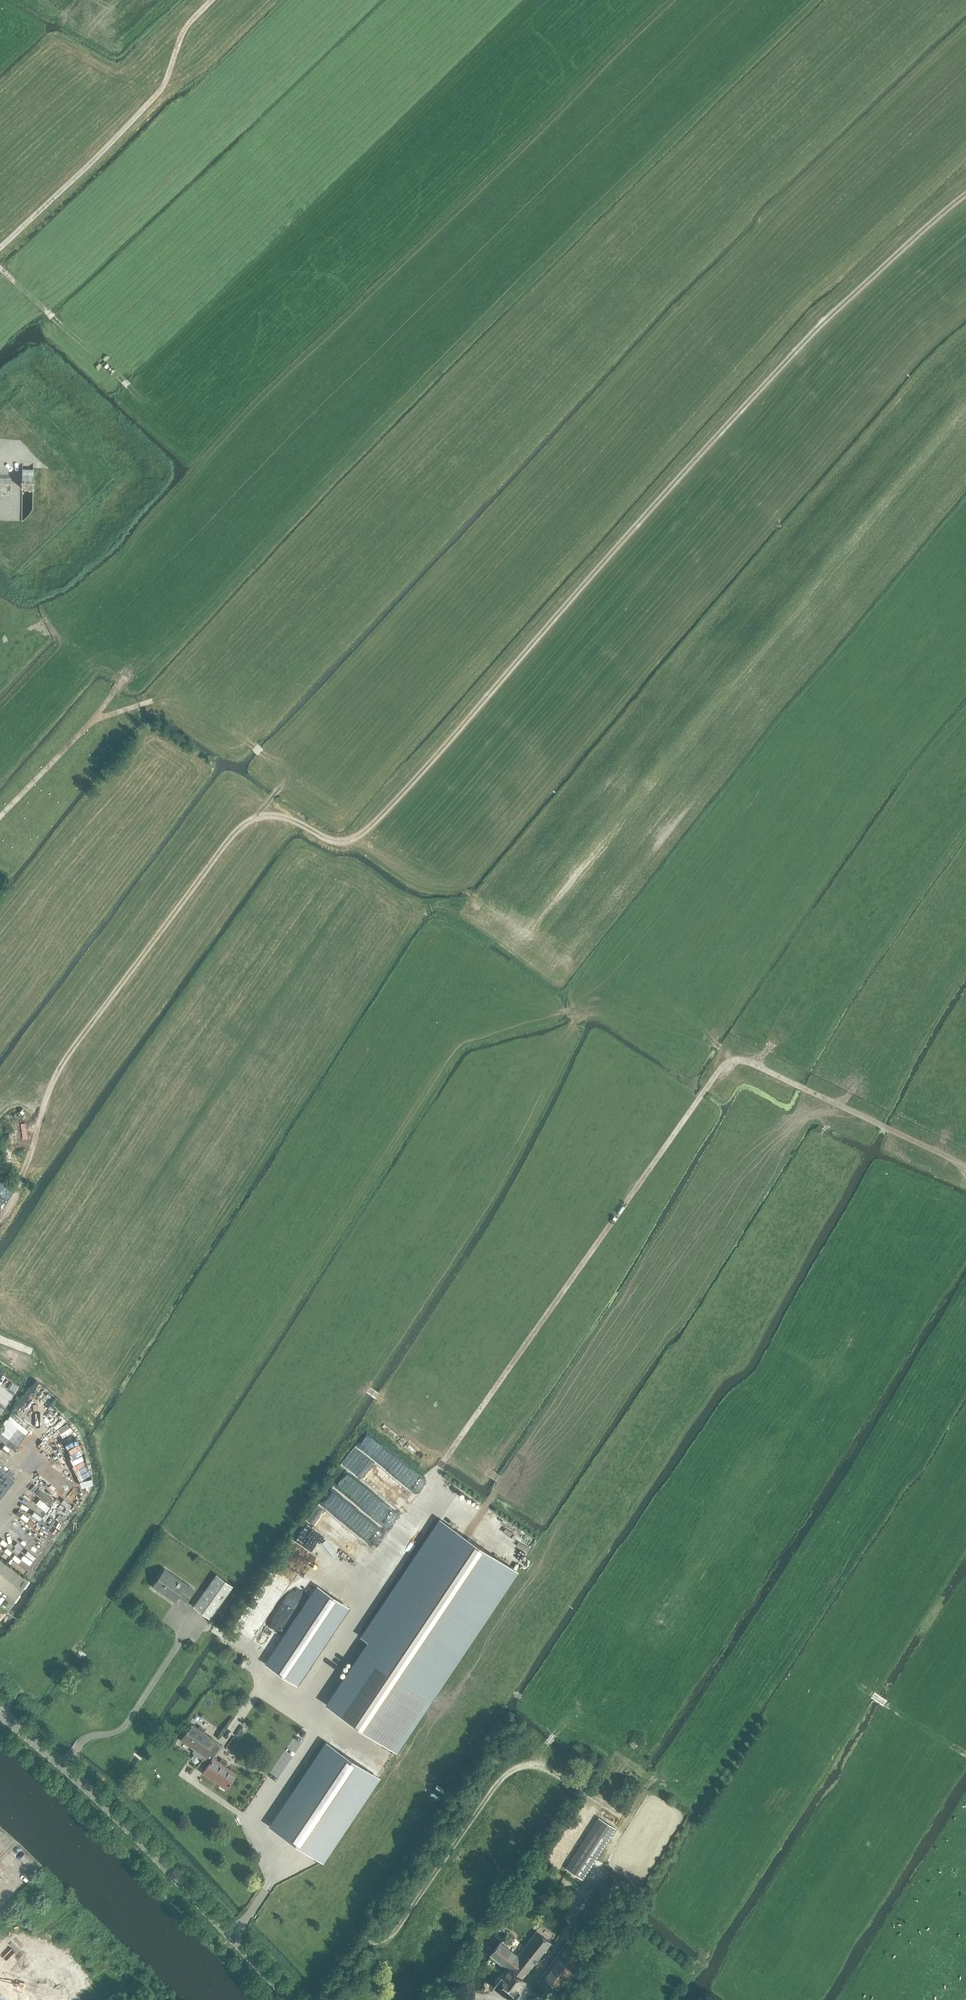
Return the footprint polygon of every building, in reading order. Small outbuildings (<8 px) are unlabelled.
[(23,488),(34,488),(34,469),(23,469),(23,488)] [(12,494),(12,478),(0,478),(0,493),(12,494)] [(15,1479),(0,1467),(0,1499),(15,1479)] [(371,1642),(328,1704),(397,1751),(400,1753),(519,1573),(441,1520),(363,1636),(371,1642)] [(153,1586),(175,1601),(179,1596),(186,1601),(194,1589),(165,1569),(153,1586)] [(194,1607),(210,1618),(233,1586),(217,1574),(194,1607)] [(318,1587),(267,1664),(297,1683),(348,1607),(318,1587)] [(239,1660),(245,1664),(248,1659),(242,1655),(239,1660)] [(203,1760),(208,1764),(214,1757),(214,1758),(223,1746),(204,1732),(206,1729),(201,1726),(199,1729),(193,1725),(182,1740),(206,1756),(203,1760)] [(327,1743),(271,1826),(317,1857),(323,1861),(379,1777),(371,1772),(327,1743)] [(214,1757),(208,1764),(203,1772),(227,1789),(238,1774),(226,1766),(229,1762),(223,1758),(221,1762),(214,1758),(214,1757)] [(434,1791),(441,1795),(444,1790),(438,1786),(434,1791)] [(567,1868),(584,1879),(616,1828),(599,1817),(567,1868)] [(508,1968),(494,1986),(512,1999),(513,1999),(528,1981),(523,1977),(551,1942),(536,1931),(517,1956),(501,1943),(491,1955),(508,1968)] [(534,1986),(552,1999),(562,1985),(566,1989),(589,1959),(566,1942),(534,1986)]
